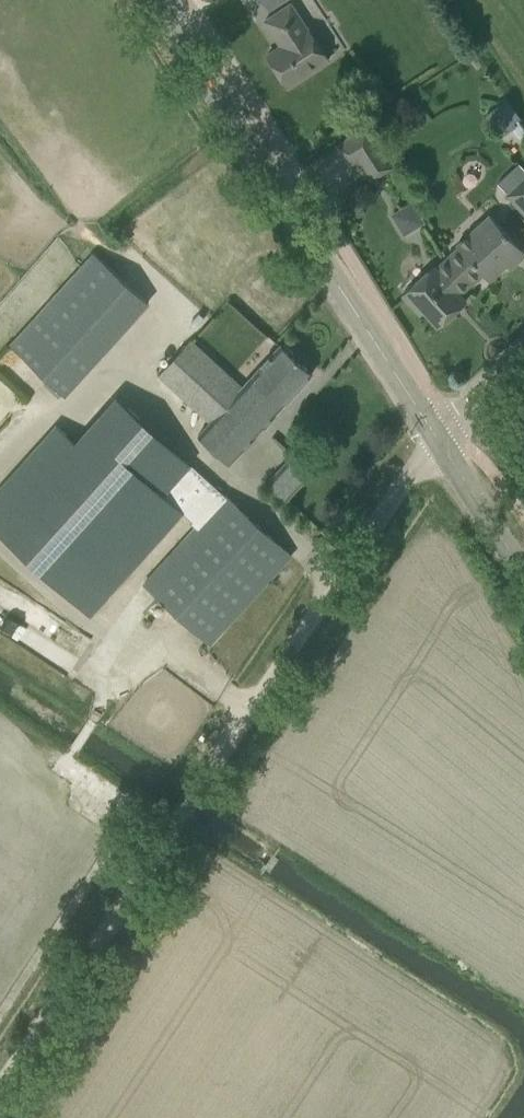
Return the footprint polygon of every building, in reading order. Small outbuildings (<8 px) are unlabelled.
[(269,10),(285,0),(262,0),(269,10)] [(287,86),(305,74),(329,59),(308,28),(307,28),(291,3),(265,20),(281,45),(267,55),(287,86)] [(349,165),(380,146),(367,125),(337,144),(349,165)] [(506,193),(523,212),(523,176),(506,193)] [(391,211),(404,234),(424,223),(411,200),(391,211)] [(447,256),(472,284),(483,273),(489,279),(506,264),(510,268),(523,255),(523,252),(511,237),(489,214),(456,244),(458,246),(447,256)] [(460,294),(472,284),(447,256),(435,267),(434,265),(401,295),(420,314),(423,311),(437,327),(466,300),(460,294)] [(37,317),(11,346),(64,394),(90,366),(37,317)] [(190,340),(158,374),(152,381),(204,428),(198,435),(229,463),(312,373),(280,344),(242,387),(190,340)] [(190,463),(117,396),(0,525),(0,535),(91,617),(185,512),(212,483),(190,463)] [(313,471),(292,452),(266,481),(287,500),(313,471)] [(210,643),(291,555),(212,483),(185,512),(194,521),(191,524),(195,527),(144,583),(210,643)] [(157,666),(137,696),(197,734),(217,704),(157,666)]
